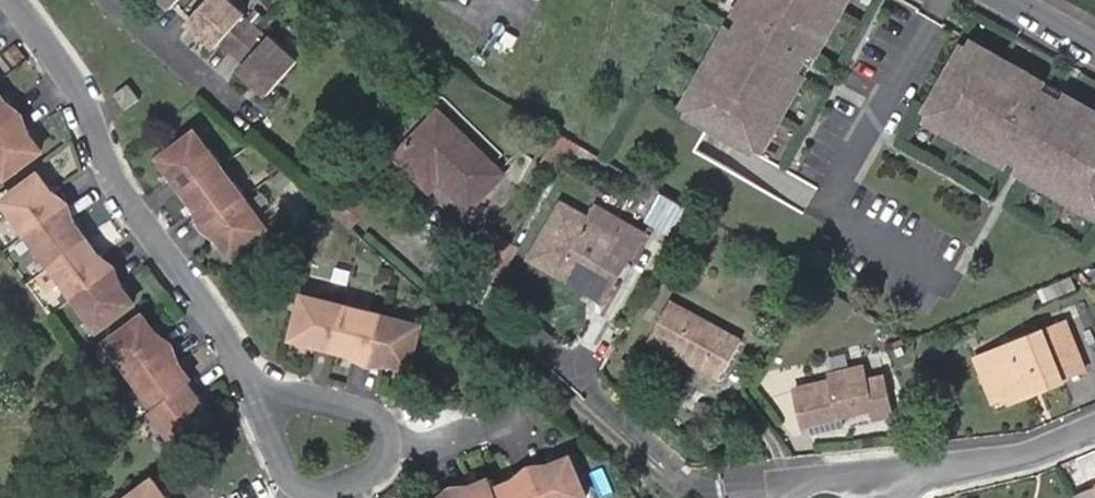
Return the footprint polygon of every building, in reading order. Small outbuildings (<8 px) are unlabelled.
[(167,9),(175,0),(156,0),(167,9)] [(183,21),(214,49),(220,42),(242,62),(235,69),(264,95),(297,57),(232,0),(202,0),(183,21)] [(740,153),(751,133),(758,138),(777,104),(770,100),(807,36),(814,40),(836,0),(739,0),(703,63),(696,59),(677,92),(684,96),(673,115),(740,153)] [(1094,200),(1094,112),(1079,103),(1075,110),(1010,75),(1014,67),(970,43),(966,50),(947,39),(909,106),(929,117),(925,124),(971,149),(975,142),(1038,177),(1034,184),(1067,203),(1072,196),(1091,207),(1094,200)] [(114,73),(101,83),(110,95),(124,85),(114,73)] [(20,115),(7,98),(2,100),(0,97),(0,130),(20,115)] [(450,185),(448,187),(470,209),(504,174),(439,113),(395,158),(415,176),(426,165),(439,181),(443,178),(450,185)] [(20,115),(0,130),(0,170),(3,174),(38,150),(26,133),(31,129),(20,115)] [(184,192),(219,166),(221,164),(208,147),(206,148),(193,131),(158,157),(171,174),(168,176),(181,193),(184,192)] [(437,198),(448,187),(450,185),(443,178),(439,181),(426,165),(415,176),(437,198)] [(204,225),(244,196),(232,180),(230,182),(219,166),(184,192),(197,209),(194,211),(204,225)] [(22,234),(64,203),(55,190),(50,193),(37,174),(3,199),(17,218),(13,220),(22,234)] [(345,183),(342,187),(372,214),(376,209),(345,183)] [(342,187),(324,207),(354,234),(356,235),(372,214),(342,187)] [(257,214),(244,196),(204,225),(217,243),(220,241),(232,259),(268,232),(255,215),(257,214)] [(690,210),(666,196),(653,219),(677,235),(690,210)] [(49,263),(84,236),(73,221),(75,218),(64,203),(22,234),(34,249),(39,247),(49,263)] [(596,289),(621,245),(634,253),(644,236),(597,208),(590,220),(564,205),(533,258),(554,270),(559,261),(567,265),(564,270),(596,289)] [(483,260),(508,271),(521,240),(496,230),(483,260)] [(70,297),(112,266),(101,250),(97,253),(84,236),(49,263),(62,280),(58,281),(70,297)] [(122,280),(112,266),(70,297),(82,312),(86,311),(99,328),(132,302),(119,283),(122,280)] [(329,346),(340,303),(341,299),(323,294),(322,298),(304,292),(291,334),(310,340),(309,342),(329,347),(329,346)] [(369,358),(381,310),(362,305),(362,308),(340,303),(329,346),(351,350),(350,353),(369,358)] [(400,314),(381,310),(369,358),(388,362),(388,361),(409,366),(420,323),(399,317),(400,314)] [(709,376),(719,382),(737,351),(668,311),(647,345),(706,380),(709,376)] [(128,376),(170,344),(159,328),(154,331),(141,314),(108,341),(121,358),(117,361),(128,376)] [(1094,356),(1094,355),(1079,319),(1003,352),(1023,395),(1051,382),(1055,389),(1079,378),(1073,366),(1094,356)] [(187,383),(191,381),(177,363),(181,360),(170,344),(128,376),(140,392),(145,390),(156,406),(187,383)] [(1073,366),(1079,378),(1094,371),(1094,356),(1073,366)] [(802,422),(895,406),(889,370),(868,373),(865,358),(831,364),(833,374),(795,380),(802,422)] [(716,386),(719,382),(709,376),(706,380),(716,386)] [(156,406),(148,412),(158,425),(161,424),(175,442),(208,417),(195,399),(198,396),(187,383),(156,406)] [(542,497),(586,497),(571,460),(550,469),(550,465),(531,472),(542,497)] [(531,472),(513,479),(514,483),(495,491),(498,497),(542,497),(531,472)] [(166,494),(163,497),(151,480),(128,497),(168,497),(166,494)] [(454,497),(498,497),(495,491),(491,481),(471,488),(471,486),(453,493),(454,497)] [(1083,495),(1085,497),(1094,497),(1094,490),(1083,495)]
